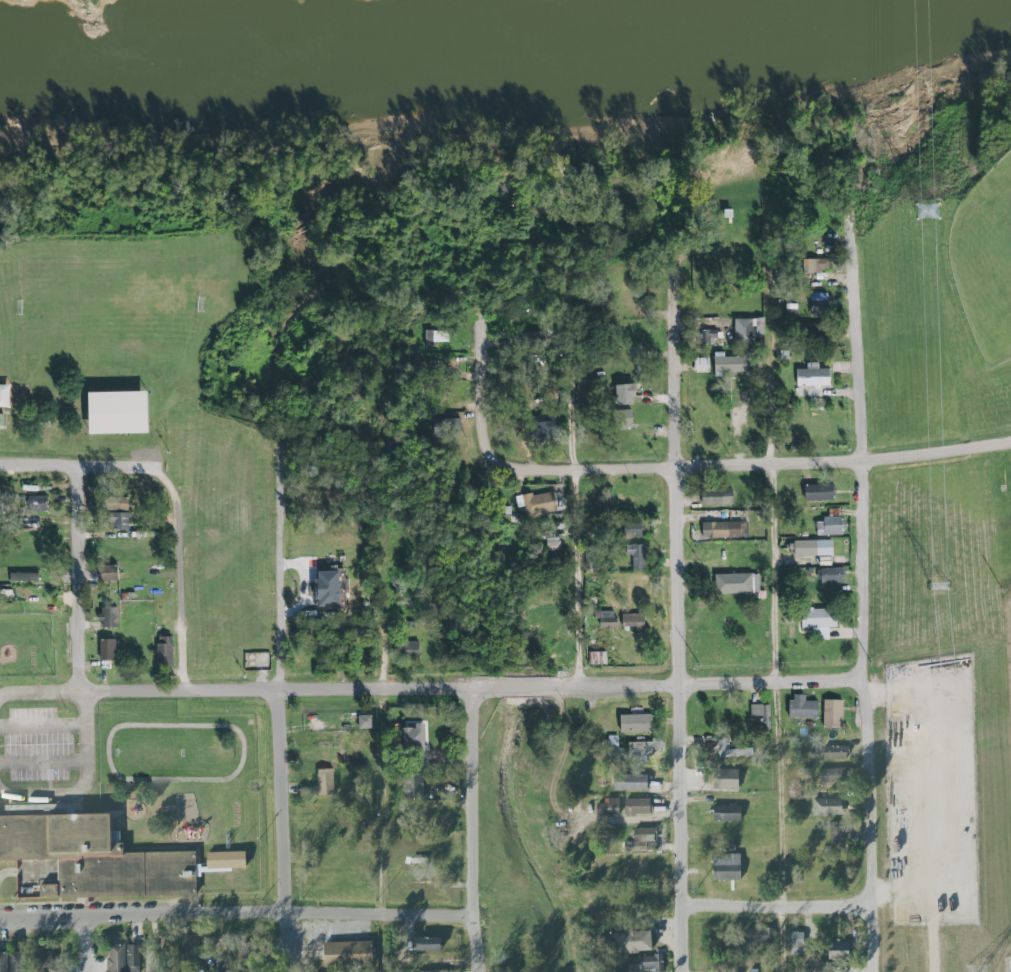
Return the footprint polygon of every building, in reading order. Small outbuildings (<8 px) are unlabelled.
[(801,271),(827,272),(828,259),(801,258),(801,271)] [(827,293),(809,293),(809,315),(827,315),(827,293)] [(733,318),(732,342),(752,342),(752,330),(763,330),(763,319),(733,318)] [(431,347),(432,341),(446,342),(447,331),(423,330),(422,346),(431,347)] [(716,330),(700,330),(701,344),(716,344),(716,330)] [(713,359),(743,358),(743,351),(752,351),(753,372),(714,373),(713,359)] [(708,358),(694,358),(694,373),(708,373),(708,358)] [(829,387),(829,369),(817,368),(818,363),(806,362),(806,369),(796,369),(795,386),(829,387)] [(574,393),(589,393),(589,379),(575,379),(574,393)] [(633,405),(632,384),(613,385),(614,405),(633,405)] [(84,434),(144,432),(142,390),(83,392),(84,434)] [(612,413),(632,411),(633,420),(633,428),(627,429),(627,431),(614,432),(613,422),(612,413)] [(555,436),(554,415),(532,415),(532,436),(555,436)] [(832,485),(803,486),(803,501),(832,500),(832,485)] [(700,505),(732,504),(731,489),(700,489),(700,505)] [(533,497),(533,494),(522,496),(527,518),(557,511),(553,493),(533,497)] [(46,496),(30,496),(31,511),(47,511),(46,496)] [(126,510),(126,498),(111,498),(111,510),(126,510)] [(129,515),(130,531),(112,532),(111,525),(110,525),(110,520),(110,515),(129,515)] [(815,519),(816,536),(843,535),(843,518),(815,519)] [(641,539),(642,523),(627,522),(627,538),(641,539)] [(702,524),(708,524),(711,525),(715,523),(748,523),(748,536),(741,536),(741,538),(716,539),(713,540),(709,539),(703,540),(702,532),(702,524)] [(546,551),(559,550),(559,537),(545,537),(546,551)] [(831,557),(832,541),(790,540),(790,555),(831,557)] [(631,556),(631,570),(644,570),(645,545),(627,544),(627,556),(631,556)] [(117,580),(116,563),(98,564),(99,581),(117,580)] [(819,584),(844,583),(844,568),(818,568),(819,584)] [(8,581),(38,581),(38,573),(8,573),(8,581)] [(319,573),(319,581),(316,581),(316,601),(319,601),(320,608),(340,608),(339,600),(342,598),(342,595),(340,593),(339,573),(319,573)] [(758,593),(758,573),(713,574),(713,594),(758,593)] [(99,627),(115,627),(115,607),(99,607),(99,627)] [(827,627),(834,627),(834,608),(800,609),(800,629),(815,628),(815,637),(827,636),(827,627)] [(614,611),(598,611),(599,628),(615,628),(614,611)] [(621,627),(644,627),(644,614),(621,614),(621,627)] [(172,636),(156,637),(156,666),(172,666),(172,636)] [(98,640),(98,661),(115,660),(114,639),(98,640)] [(418,642),(398,641),(398,657),(418,657),(418,642)] [(604,652),(589,652),(589,663),(604,663),(604,652)] [(804,701),(804,695),(789,695),(789,718),(817,717),(816,701),(804,701)] [(842,700),(823,700),(822,727),(842,727),(842,700)] [(750,716),(758,716),(758,729),(769,729),(769,705),(750,705),(750,716)] [(618,715),(619,733),(651,732),(651,714),(618,715)] [(418,745),(419,724),(400,723),(399,745),(418,745)] [(718,757),(752,756),(752,748),(729,749),(728,738),(717,738),(718,757)] [(627,742),(627,753),(651,752),(651,742),(627,742)] [(823,759),(846,759),(847,746),(823,746),(823,759)] [(818,784),(838,783),(837,768),(818,769),(818,784)] [(714,789),(737,789),(738,770),(715,769),(714,789)] [(334,770),(327,772),(319,771),(319,788),(317,788),(316,797),(327,798),(335,795),(334,770)] [(423,773),(402,774),(402,796),(423,795),(423,773)] [(648,792),(648,776),(615,776),(615,792),(648,792)] [(618,798),(603,798),(603,804),(596,804),(596,813),(618,814),(618,798)] [(624,799),(624,815),(650,815),(650,798),(624,799)] [(813,800),(813,817),(842,816),(842,800),(813,800)] [(77,813),(77,804),(50,804),(50,814),(77,813)] [(740,807),(712,806),(711,821),(740,822),(740,807)] [(18,861),(18,885),(36,885),(37,884),(37,898),(195,895),(194,878),(194,867),(194,851),(122,853),(107,814),(0,816),(0,861),(18,861)] [(829,843),(847,844),(847,822),(829,822),(829,843)] [(654,851),(653,828),(632,828),(633,842),(624,842),(625,851),(654,851)] [(244,868),(244,852),(205,852),(205,869),(244,868)] [(712,881),(740,880),(740,854),(711,855),(712,881)] [(773,928),(744,929),(744,944),(773,943),(773,928)] [(648,931),(611,932),(612,953),(649,952),(648,931)] [(803,932),(790,932),(790,953),(804,953),(803,932)] [(439,938),(413,938),(414,951),(439,950),(439,938)] [(322,942),(322,966),(371,965),(370,941),(322,942)] [(826,942),(826,959),(848,959),(848,942),(826,942)] [(107,945),(108,971),(124,971),(124,944),(107,945)] [(138,945),(126,945),(126,971),(139,971),(138,945)] [(34,971),(44,971),(44,970),(53,970),(53,953),(44,953),(44,949),(33,949),(34,971)] [(8,954),(0,954),(0,971),(8,971),(8,954)] [(627,971),(662,971),(661,956),(627,957),(627,971)]
